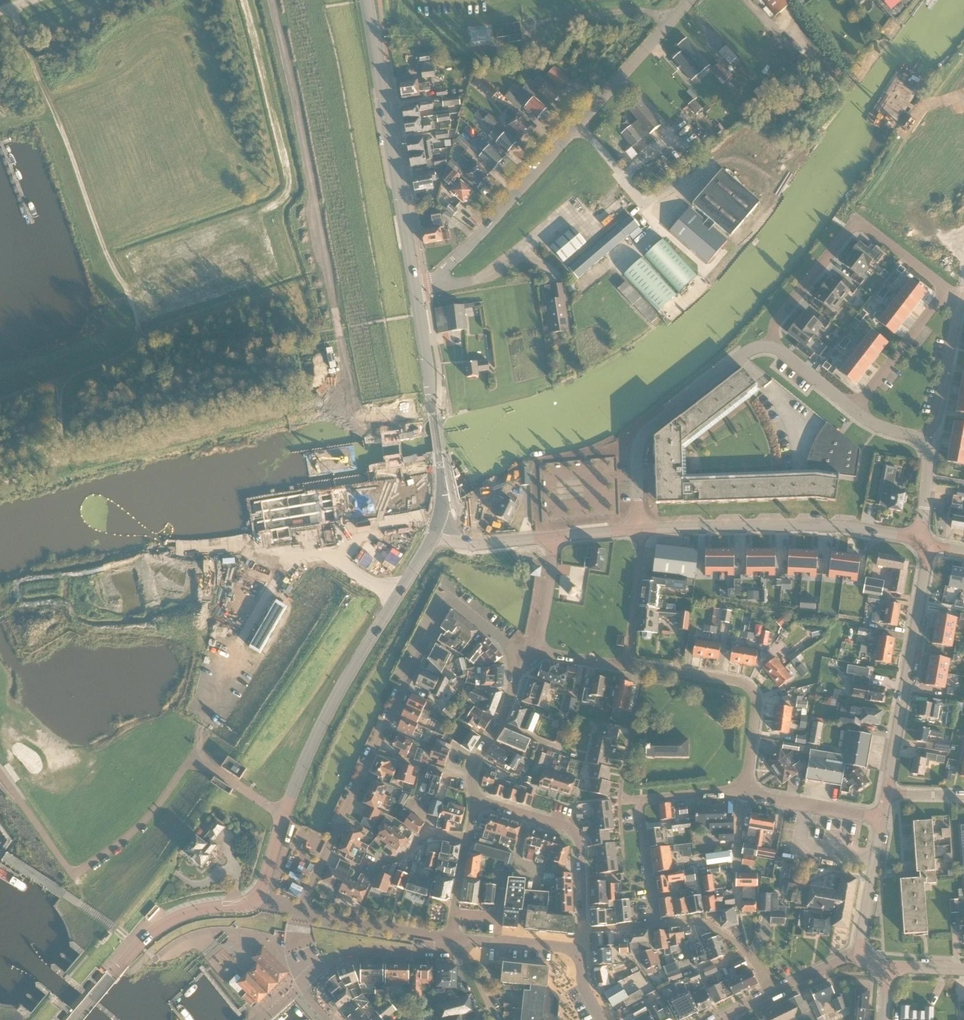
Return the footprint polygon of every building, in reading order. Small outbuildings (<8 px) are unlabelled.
[(793,2),(791,0),(761,0),(776,17),(793,2)] [(497,38),(509,37),(510,43),(522,41),(520,23),(496,26),(497,38)] [(683,72),(691,81),(710,65),(687,38),(678,46),(682,51),(673,59),(678,65),(676,67),(679,70),(681,68),(683,72)] [(719,53),(730,65),(731,63),(734,66),(740,61),(726,46),(719,53)] [(422,78),(435,77),(433,62),(421,63),(422,78)] [(713,69),(725,83),(732,77),(720,63),(713,69)] [(555,68),(544,80),(539,77),(534,83),(541,89),(539,91),(552,103),(560,95),(546,83),(550,79),(561,88),(568,80),(555,68)] [(472,84),(491,100),(498,92),(479,76),(472,84)] [(402,98),(420,95),(420,92),(431,90),(430,83),(419,85),(418,80),(399,83),(402,98)] [(435,88),(437,97),(448,95),(446,86),(435,88)] [(534,98),(536,96),(526,87),(516,98),(518,100),(522,103),(524,104),(527,107),(525,109),(538,119),(539,118),(540,117),(547,109),(534,98)] [(759,98),(764,94),(758,88),(753,92),(759,98)] [(516,98),(509,93),(505,97),(519,110),(524,105),(519,101),(516,98)] [(461,105),(459,96),(442,98),(443,107),(461,105)] [(661,125),(654,117),(640,100),(629,109),(638,120),(631,127),(627,122),(620,129),(623,133),(622,134),(633,147),(632,148),(638,156),(644,150),(655,141),(650,134),(642,125),(650,134),(661,125)] [(694,100),(693,100),(689,103),(690,104),(697,112),(701,108),(694,100)] [(403,108),(405,120),(421,118),(420,111),(433,109),(432,102),(411,105),(411,106),(403,108)] [(482,108),(475,115),(483,122),(484,121),(492,129),(498,122),(489,114),(482,108)] [(508,119),(511,122),(508,126),(522,138),(532,126),(510,108),(505,114),(509,117),(508,119)] [(437,116),(438,123),(451,121),(450,114),(437,116)] [(422,125),(421,118),(405,120),(406,133),(415,132),(415,133),(432,130),(431,130),(435,129),(434,123),(422,125)] [(516,144),(505,134),(499,129),(497,132),(495,130),(489,137),(508,153),(512,148),(513,148),(515,146),(515,145),(516,144)] [(449,138),(449,137),(455,136),(454,130),(436,132),(437,140),(449,138)] [(466,152),(472,147),(460,136),(455,141),(466,152)] [(409,154),(440,150),(440,149),(434,150),(433,145),(431,145),(430,142),(424,143),(424,139),(407,142),(409,154)] [(498,165),(504,158),(482,139),(477,145),(485,152),(480,157),(494,170),(495,168),(496,168),(498,166),(498,165)] [(440,154),(440,150),(409,154),(411,167),(428,164),(427,160),(433,159),(433,156),(440,154)] [(435,168),(447,166),(447,156),(434,159),(435,168)] [(448,164),(459,173),(463,169),(452,159),(448,164)] [(480,186),(480,185),(482,185),(484,183),(484,181),(489,175),(473,160),(466,167),(470,171),(466,174),(480,186)] [(443,180),(454,190),(451,192),(452,193),(452,194),(454,196),(455,196),(464,204),(465,202),(467,202),(469,200),(469,198),(474,192),(458,178),(460,175),(449,166),(443,180)] [(436,181),(436,179),(441,178),(441,173),(445,172),(444,167),(435,169),(436,171),(422,174),(422,176),(413,177),(415,191),(427,189),(427,190),(434,189),(433,181),(436,181)] [(709,219),(707,222),(713,227),(715,224),(730,237),(760,202),(722,170),(692,205),(709,219)] [(458,211),(450,205),(446,209),(454,216),(458,211)] [(713,227),(707,222),(690,207),(670,231),(708,264),(728,240),(713,227)] [(443,240),(441,228),(444,228),(441,211),(431,213),(432,221),(433,221),(435,228),(422,231),(424,244),(443,240)] [(450,221),(453,217),(446,211),(443,216),(450,221)] [(579,279),(640,226),(631,215),(569,268),(579,279)] [(564,262),(586,242),(573,227),(551,247),(564,262)] [(451,239),(449,232),(443,233),(444,241),(451,239)] [(679,293),(698,275),(664,239),(645,257),(679,293)] [(860,243),(851,253),(868,267),(873,260),(877,264),(884,255),(875,247),(871,252),(860,243)] [(854,273),(851,278),(860,285),(864,280),(860,277),(868,267),(851,253),(843,264),(854,273)] [(678,294),(644,258),(625,275),(658,312),(678,294)] [(906,270),(900,266),(897,271),(902,275),(906,270)] [(884,278),(889,273),(884,269),(880,275),(884,278)] [(857,289),(848,282),(844,287),(832,277),(829,281),(828,280),(823,287),(841,301),(849,291),(853,294),(857,289)] [(902,292),(917,303),(925,293),(905,278),(901,283),(906,287),(902,292)] [(570,331),(564,298),(562,284),(553,285),(555,299),(547,301),(552,334),(570,331)] [(638,328),(653,314),(626,285),(611,299),(638,328)] [(884,286),(881,291),(886,295),(890,291),(884,286)] [(827,308),(824,312),(833,320),(837,315),(833,311),(841,301),(823,287),(817,294),(819,295),(816,298),(827,308)] [(883,300),(886,295),(881,291),(877,296),(883,300)] [(894,293),(890,298),(910,313),(917,303),(902,292),(898,297),(894,293)] [(891,307),(887,312),(902,323),(910,313),(890,298),(886,303),(891,307)] [(462,305),(457,306),(457,301),(451,302),(452,307),(435,309),(438,334),(465,330),(462,305)] [(862,309),(858,314),(864,318),(867,314),(862,309)] [(817,321),(805,312),(797,322),(814,336),(822,325),(826,329),(830,324),(820,316),(817,321)] [(894,334),(902,323),(887,312),(883,317),(878,313),(874,318),(894,334)] [(864,318),(858,314),(855,319),(860,323),(864,318)] [(806,346),(814,336),(797,322),(788,333),(800,342),(796,348),(810,359),(815,353),(806,346)] [(868,336),(864,342),(879,353),(886,343),(867,328),(863,333),(868,336)] [(845,337),(842,341),(847,346),(851,341),(845,337)] [(844,350),(847,346),(842,341),(838,346),(844,350)] [(851,348),(871,363),(879,353),(864,342),(860,347),(855,343),(851,348)] [(852,356),(848,362),(863,373),(871,363),(851,348),(848,353),(852,356)] [(489,368),(488,361),(477,363),(477,362),(466,363),(467,378),(479,376),(478,369),(489,368)] [(831,366),(826,362),(822,367),(828,371),(831,366)] [(855,384),(863,373),(848,362),(844,367),(840,363),(835,368),(855,384)] [(839,475),(856,477),(860,450),(827,423),(823,428),(819,434),(816,440),(813,446),(810,453),(808,459),(807,467),(817,468),(817,471),(687,475),(686,449),(760,390),(743,369),(654,437),(653,437),(649,443),(647,449),(646,456),(646,462),(655,462),(656,503),(815,497),(836,501),(839,479),(839,475)] [(953,436),(963,438),(963,425),(955,423),(953,436)] [(950,449),(963,451),(963,438),(953,436),(950,449)] [(950,449),(948,461),(963,464),(963,451),(950,449)] [(529,468),(529,463),(521,463),(521,469),(520,469),(520,485),(530,485),(530,468),(529,468)] [(886,466),(879,504),(889,506),(888,509),(903,512),(906,493),(892,491),(897,468),(886,466)] [(509,522),(518,504),(516,504),(518,498),(510,494),(514,487),(506,483),(500,496),(505,499),(496,516),(509,522)] [(963,530),(963,518),(961,518),(963,506),(952,504),(949,518),(953,519),(952,528),(963,530)] [(653,574),(661,575),(687,579),(694,579),(695,579),(699,550),(657,545),(653,574)] [(722,548),(707,548),(707,569),(707,576),(714,576),(714,569),(722,569),(722,548)] [(736,569),(736,548),(722,548),(722,569),(729,569),(729,576),(736,576),(736,569)] [(762,548),(748,548),(748,569),(748,576),(755,576),(755,569),(762,569),(762,548)] [(777,569),(777,548),(762,548),(762,569),(770,569),(770,576),(777,576),(777,569)] [(804,549),(790,548),(789,569),(789,576),(795,576),(796,570),(803,570),(804,549)] [(590,569),(602,571),(606,551),(593,549),(592,558),(586,557),(584,568),(590,569)] [(818,571),(819,550),(804,549),(803,570),(811,571),(811,577),(817,578),(818,571)] [(847,553),(833,551),(830,572),(829,579),(836,580),(837,573),(844,574),(847,553)] [(859,576),(861,555),(847,553),(844,574),(852,575),(851,582),(858,583),(859,576)] [(893,569),(893,572),(892,576),(893,577),(890,592),(903,594),(908,568),(904,568),(906,560),(879,555),(877,566),(893,569)] [(949,587),(962,589),(963,578),(963,570),(952,567),(949,587)] [(643,581),(642,593),(662,596),(662,591),(663,587),(673,588),(686,590),(686,586),(686,585),(687,581),(687,579),(661,575),(660,583),(652,582),(643,581)] [(882,597),(884,581),(869,579),(866,579),(864,594),(867,595),(882,597)] [(575,585),(573,585),(570,585),(568,587),(567,590),(568,593),(570,595),(573,596),(575,595),(577,593),(578,590),(577,587),(575,585)] [(758,591),(747,591),(747,600),(758,600),(758,591)] [(662,596),(642,593),(640,606),(656,608),(656,607),(663,608),(664,601),(661,601),(662,596)] [(881,597),(869,595),(868,602),(880,604),(881,597)] [(816,600),(800,599),(800,608),(815,609),(816,600)] [(888,602),(886,612),(884,623),(884,624),(897,626),(899,618),(901,605),(888,602)] [(675,610),(667,610),(667,611),(641,609),(639,631),(644,632),(643,637),(645,639),(650,639),(652,637),(652,632),(658,633),(659,616),(680,618),(679,625),(679,629),(687,630),(689,611),(681,611),(675,611),(675,610)] [(460,653),(464,656),(476,642),(472,639),(478,631),(454,612),(454,610),(450,610),(450,612),(441,628),(447,632),(445,636),(442,634),(438,641),(451,648),(453,646),(456,647),(458,644),(464,648),(460,653)] [(731,611),(723,610),(721,622),(729,623),(731,611)] [(884,623),(886,612),(876,610),(873,622),(879,624),(880,622),(884,623)] [(937,614),(935,629),(954,632),(957,618),(937,614)] [(694,621),(691,631),(697,632),(700,622),(694,621)] [(815,636),(822,634),(821,627),(813,629),(815,636)] [(872,630),(859,627),(858,635),(871,638),(872,630)] [(952,647),(954,632),(935,629),(932,644),(952,647)] [(746,646),(748,639),(749,633),(742,631),(741,637),(747,639),(746,646)] [(761,631),(760,635),(759,642),(759,644),(768,645),(770,632),(761,631)] [(624,647),(625,637),(618,636),(617,646),(624,647)] [(878,648),(893,651),(895,638),(880,636),(878,648)] [(706,658),(708,642),(702,641),(703,638),(698,637),(697,640),(696,640),(693,656),(706,658)] [(480,646),(476,642),(464,656),(474,664),(481,655),(489,665),(493,661),(494,663),(503,656),(488,639),(480,646)] [(721,645),(708,642),(706,658),(718,660),(721,645)] [(442,674),(441,674),(449,682),(449,681),(451,683),(456,678),(448,670),(452,670),(455,664),(451,663),(454,656),(452,655),(449,652),(436,646),(429,660),(442,674)] [(731,662),(743,664),(746,649),(733,647),(731,662)] [(891,664),(893,651),(878,648),(875,661),(891,664)] [(746,649),(743,664),(756,666),(758,651),(746,649)] [(798,650),(794,653),(793,652),(787,656),(791,662),(797,658),(796,657),(800,653),(798,650)] [(930,656),(927,670),(947,674),(950,659),(930,656)] [(455,660),(459,672),(468,670),(465,658),(455,660)] [(763,668),(771,678),(784,668),(776,658),(763,668)] [(801,663),(797,658),(791,662),(796,667),(801,663)] [(542,666),(539,678),(553,682),(564,685),(568,671),(561,669),(560,671),(557,670),(559,664),(548,661),(546,667),(542,666)] [(809,672),(802,664),(796,668),(803,676),(809,672)] [(481,685),(492,685),(492,687),(503,688),(504,667),(492,666),(492,668),(482,667),(482,674),(477,674),(477,681),(481,681),(481,685)] [(445,691),(449,682),(441,674),(440,676),(424,668),(416,684),(431,691),(430,693),(443,699),(447,692),(445,691)] [(792,678),(784,668),(771,678),(779,688),(792,678)] [(945,688),(947,674),(927,670),(925,685),(945,688)] [(853,685),(856,686),(854,696),(867,699),(867,700),(884,703),(885,701),(884,701),(886,693),(884,693),(885,688),(869,685),(871,677),(855,674),(853,685)] [(607,679),(594,676),(592,689),(585,688),(582,702),(590,703),(590,700),(595,701),(596,696),(604,697),(607,679)] [(543,707),(550,685),(530,679),(523,701),(543,707)] [(628,711),(633,683),(618,680),(613,708),(628,711)] [(468,699),(479,703),(485,705),(483,712),(494,716),(502,693),(491,689),(490,692),(485,690),(484,692),(475,688),(472,694),(471,693),(468,699)] [(842,691),(834,690),(833,699),(840,700),(842,691)] [(412,695),(407,706),(429,716),(431,713),(424,709),(427,702),(412,695)] [(578,699),(565,697),(562,713),(566,714),(566,716),(575,718),(578,699)] [(945,707),(946,701),(933,699),(932,704),(923,702),(920,716),(930,718),(931,711),(940,712),(941,707),(945,707)] [(797,700),(796,708),(807,709),(808,702),(797,700)] [(427,720),(429,716),(407,706),(401,717),(403,718),(417,724),(417,723),(420,717),(427,720)] [(448,706),(444,711),(455,722),(458,719),(455,716),(457,715),(448,706)] [(517,706),(510,724),(519,728),(520,727),(533,732),(540,716),(527,710),(517,706)] [(777,706),(776,718),(791,720),(793,708),(777,706)] [(838,724),(861,728),(862,722),(880,725),(882,712),(851,706),(849,716),(840,715),(838,724)] [(465,722),(473,727),(475,724),(478,726),(479,725),(485,730),(492,719),(475,707),(465,722)] [(565,721),(560,719),(557,731),(565,734),(568,724),(572,725),(573,719),(566,717),(565,721)] [(403,718),(398,728),(420,739),(422,735),(415,732),(419,724),(417,723),(417,724),(403,718)] [(789,733),(791,720),(776,718),(774,731),(789,733)] [(600,729),(598,736),(612,739),(612,740),(616,741),(620,726),(600,722),(598,729),(600,729)] [(813,722),(809,743),(820,745),(823,723),(813,722)] [(471,752),(481,737),(462,726),(453,741),(471,752)] [(929,730),(930,729),(919,727),(917,742),(927,743),(928,736),(936,737),(937,731),(929,730)] [(525,752),(530,739),(505,729),(498,741),(525,752)] [(846,765),(862,768),(867,768),(873,735),(849,731),(845,756),(847,757),(846,765)] [(610,752),(612,740),(612,739),(598,736),(593,734),(591,741),(593,742),(592,748),(610,752)] [(394,746),(401,749),(399,754),(406,757),(413,741),(399,735),(394,746)] [(807,737),(797,735),(796,743),(806,745),(807,737)] [(439,760),(437,764),(445,767),(450,749),(446,748),(447,743),(437,740),(436,745),(435,744),(430,757),(439,760)] [(689,756),(689,740),(647,740),(647,756),(689,756)] [(800,744),(784,742),(783,749),(799,751),(800,744)] [(950,746),(935,743),(934,750),(949,752),(950,746)] [(514,770),(522,757),(514,752),(511,756),(495,746),(489,755),(505,766),(506,765),(514,770)] [(606,767),(610,752),(592,748),(589,748),(588,755),(590,756),(589,763),(591,763),(591,764),(606,767)] [(811,750),(810,756),(809,763),(806,780),(841,786),(842,786),(846,765),(847,757),(845,756),(811,750)] [(768,763),(774,772),(775,771),(797,756),(793,752),(787,756),(788,758),(786,759),(781,751),(769,760),(768,761),(769,762),(768,763)] [(538,752),(533,765),(542,768),(546,755),(538,752)] [(930,761),(936,762),(944,764),(945,756),(927,753),(926,760),(915,758),(912,774),(924,776),(926,767),(929,767),(930,761)] [(229,756),(224,764),(222,767),(240,780),(248,769),(229,756)] [(799,759),(798,758),(797,756),(775,771),(776,772),(779,776),(777,776),(781,781),(781,780),(784,781),(796,773),(790,764),(792,763),(793,766),(800,761),(799,760),(799,759)] [(384,777),(385,774),(393,777),(398,766),(380,758),(374,773),(384,777)] [(414,784),(416,777),(412,776),(414,768),(402,764),(397,780),(414,784)] [(610,768),(606,767),(591,764),(589,770),(591,771),(590,777),(592,778),(608,781),(610,768)] [(539,786),(550,790),(557,766),(552,765),(550,772),(544,771),(539,786)] [(862,768),(846,765),(842,786),(841,786),(840,792),(849,794),(850,787),(852,786),(856,792),(870,782),(866,776),(867,771),(862,770),(862,768)] [(550,790),(561,793),(565,776),(559,775),(561,767),(557,766),(550,790)] [(425,780),(429,781),(425,795),(436,798),(443,773),(428,769),(425,780)] [(492,789),(496,778),(497,774),(486,771),(482,786),(492,789)] [(565,776),(561,793),(571,796),(574,786),(578,788),(580,781),(565,776)] [(215,777),(213,780),(211,782),(230,795),(234,789),(215,777)] [(509,782),(496,778),(492,789),(490,795),(504,799),(509,782)] [(608,781),(592,778),(590,785),(592,785),(590,792),(609,796),(612,782),(608,781)] [(368,792),(392,803),(394,799),(385,795),(388,788),(373,780),(368,792)] [(509,782),(504,799),(517,803),(522,786),(509,782)] [(535,790),(522,786),(517,803),(530,807),(535,790)] [(369,806),(377,809),(380,803),(383,804),(390,807),(392,803),(368,792),(363,802),(369,806)] [(595,817),(613,814),(611,800),(591,803),(592,811),(594,810),(595,817)] [(431,801),(427,815),(439,818),(443,804),(431,801)] [(659,804),(661,820),(675,818),(674,807),(672,808),(671,803),(659,804)] [(440,817),(439,817),(439,818),(437,827),(443,829),(449,831),(451,820),(461,823),(465,808),(450,804),(448,807),(443,806),(440,817)] [(734,840),(734,831),(734,826),(734,817),(726,817),(726,811),(726,807),(710,807),(706,807),(706,805),(696,806),(696,825),(710,825),(710,832),(720,831),(719,841),(734,840)] [(377,809),(369,806),(364,817),(375,822),(381,811),(377,809)] [(688,814),(687,807),(679,808),(680,815),(688,814)] [(425,823),(404,809),(402,813),(409,817),(404,824),(418,833),(425,823)] [(758,833),(757,839),(762,840),(763,834),(761,833),(764,815),(752,813),(749,828),(759,830),(759,833),(758,833)] [(496,834),(501,818),(490,814),(483,837),(488,839),(490,832),(496,834)] [(613,814),(595,817),(593,817),(594,825),(596,824),(597,831),(609,830),(615,829),(613,814)] [(761,833),(763,834),(765,834),(766,831),(774,832),(776,817),(764,815),(761,833)] [(500,842),(505,844),(511,821),(501,818),(496,834),(502,836),(500,842)] [(218,846),(216,844),(213,841),(216,838),(217,838),(226,828),(216,819),(207,830),(208,831),(201,839),(197,836),(183,852),(202,867),(211,856),(209,855),(218,846)] [(932,820),(913,822),(914,834),(933,833),(932,820)] [(511,821),(505,844),(509,845),(511,838),(517,840),(522,824),(511,821)] [(690,821),(671,823),(672,830),(691,828),(690,821)] [(388,844),(398,829),(394,827),(393,829),(382,822),(378,828),(382,831),(378,838),(388,844)] [(360,847),(364,849),(367,850),(369,846),(360,842),(363,834),(349,828),(344,839),(360,847)] [(401,831),(398,829),(388,844),(398,851),(402,845),(405,847),(410,841),(400,834),(401,831)] [(662,844),(667,843),(666,829),(660,830),(660,829),(649,830),(651,847),(662,845),(662,844)] [(525,845),(536,848),(540,833),(530,830),(525,845)] [(593,846),(595,846),(611,844),(609,830),(597,831),(589,832),(590,839),(592,839),(593,846)] [(551,836),(540,833),(536,848),(546,851),(551,836)] [(933,833),(914,834),(914,835),(915,847),(934,846),(933,833)] [(546,851),(556,854),(557,854),(560,845),(561,839),(551,836),(546,851)] [(482,838),(480,843),(493,846),(495,841),(482,838)] [(362,852),(364,849),(360,847),(344,839),(339,850),(348,854),(346,858),(353,861),(355,857),(353,857),(356,850),(362,852)] [(761,847),(762,840),(757,839),(756,845),(744,843),(742,854),(744,854),(744,855),(756,857),(757,857),(757,852),(761,852),(762,847),(761,847)] [(440,853),(439,860),(440,860),(449,862),(449,858),(458,859),(460,845),(443,842),(441,853),(440,853)] [(505,867),(506,867),(508,867),(508,866),(511,854),(511,853),(479,844),(476,843),(476,844),(473,854),(468,853),(466,864),(465,874),(464,881),(463,884),(461,899),(463,902),(478,904),(480,889),(481,887),(483,877),(482,877),(478,876),(480,866),(481,855),(481,854),(506,861),(505,867)] [(611,844),(595,846),(596,853),(597,853),(598,859),(616,856),(614,843),(611,844)] [(690,844),(673,846),(674,852),(682,851),(683,857),(691,856),(690,844)] [(713,852),(712,844),(694,847),(695,854),(713,852)] [(570,848),(560,845),(557,854),(567,857),(570,848)] [(934,846),(915,847),(916,860),(935,858),(934,846)] [(673,869),(669,847),(652,850),(655,872),(673,869)] [(774,858),(776,850),(770,849),(764,848),(763,856),(768,857),(774,858)] [(425,869),(434,871),(438,855),(430,852),(425,869)] [(731,861),(730,853),(709,856),(711,864),(731,861)] [(542,863),(544,856),(537,854),(536,861),(542,863)] [(567,857),(557,854),(556,854),(554,862),(559,863),(558,868),(564,869),(567,857)] [(616,856),(598,859),(597,859),(598,867),(599,867),(600,874),(618,871),(616,856)] [(935,858),(916,860),(917,872),(920,872),(936,871),(935,858)] [(348,875),(351,869),(352,865),(340,860),(335,870),(330,868),(324,881),(341,889),(348,875)] [(409,875),(412,862),(407,860),(405,865),(400,864),(393,885),(403,889),(409,874),(409,875)] [(456,864),(457,863),(449,862),(440,860),(437,873),(454,877),(457,864),(456,864)] [(700,868),(701,875),(721,872),(732,873),(732,863),(700,868)] [(509,878),(511,868),(508,867),(505,867),(503,877),(501,877),(499,889),(508,890),(509,879),(509,878)] [(375,889),(387,893),(395,869),(391,868),(389,876),(381,873),(375,889)] [(355,870),(351,869),(348,875),(341,889),(339,893),(350,898),(358,883),(357,883),(350,880),(355,870)] [(686,882),(692,881),(690,870),(684,871),(686,882)] [(656,878),(658,893),(669,892),(668,884),(676,883),(675,881),(684,880),(682,871),(676,872),(676,874),(666,875),(666,876),(656,878)] [(917,878),(900,879),(900,880),(903,880),(904,885),(901,885),(901,894),(904,893),(905,899),(902,899),(902,907),(905,907),(905,912),(903,912),(903,921),(906,921),(906,926),(904,926),(904,934),(916,933),(924,933),(921,884),(924,883),(936,883),(936,871),(920,872),(920,878),(917,878)] [(572,873),(557,873),(557,877),(557,885),(572,884),(572,879),(572,873)] [(361,874),(357,883),(358,883),(350,898),(361,903),(368,888),(361,884),(365,876),(361,874)] [(427,896),(432,880),(411,874),(406,890),(427,896)] [(758,874),(736,874),(736,886),(743,886),(743,912),(756,912),(757,902),(758,902),(758,874)] [(431,895),(433,896),(432,898),(447,901),(450,899),(454,881),(445,879),(446,877),(435,875),(434,878),(438,879),(436,887),(433,887),(431,895)] [(724,900),(723,893),(722,888),(715,890),(713,875),(702,876),(705,896),(704,896),(706,913),(718,911),(716,901),(724,900)] [(834,890),(838,891),(855,894),(857,880),(841,877),(841,879),(836,878),(834,890)] [(523,911),(525,891),(525,880),(509,879),(508,890),(504,909),(504,928),(518,930),(521,911),(523,911)] [(793,890),(788,889),(788,880),(782,880),(781,895),(787,895),(787,893),(789,893),(789,902),(794,902),(795,893),(793,893),(793,890)] [(617,893),(622,893),(622,884),(608,884),(608,881),(590,882),(591,894),(617,892),(617,893)] [(788,889),(793,890),(797,891),(798,885),(794,884),(794,883),(789,882),(788,889)] [(573,896),(572,884),(557,885),(558,896),(562,896),(573,896)] [(494,906),(496,886),(483,885),(481,904),(494,906)] [(828,910),(835,912),(838,891),(834,890),(806,886),(802,908),(807,909),(808,907),(828,910)] [(690,914),(703,912),(701,895),(695,896),(694,888),(687,889),(688,897),(690,914)] [(575,918),(558,916),(548,915),(548,910),(549,904),(550,894),(525,891),(523,911),(524,911),(524,908),(529,908),(529,912),(528,912),(526,930),(575,935),(575,918)] [(838,891),(835,912),(834,921),(833,926),(849,929),(855,894),(838,891)] [(622,900),(622,893),(617,893),(617,892),(591,894),(591,904),(609,903),(609,907),(615,907),(615,900),(622,900)] [(779,894),(761,893),(760,911),(771,911),(770,923),(785,924),(786,907),(778,907),(779,894)] [(724,896),(726,910),(719,911),(721,926),(723,927),(738,925),(734,895),(724,896)] [(573,912),(573,896),(562,896),(562,912),(573,912)] [(661,917),(676,915),(673,897),(659,899),(661,917)] [(676,915),(690,914),(688,897),(673,899),(673,897),(676,915)] [(615,900),(615,907),(617,923),(631,922),(629,899),(622,900),(615,900)] [(950,899),(951,913),(959,913),(958,899),(950,899)] [(607,926),(606,909),(592,910),(592,927),(607,926)] [(802,926),(804,910),(796,909),(794,925),(802,926)] [(831,920),(834,921),(835,912),(828,910),(827,917),(810,914),(807,932),(828,936),(831,920)] [(684,939),(683,928),(669,929),(670,940),(671,946),(682,945),(681,939),(684,939)] [(629,933),(630,950),(649,948),(648,931),(629,933)] [(654,932),(656,950),(665,949),(665,954),(672,953),(671,946),(670,940),(667,940),(666,931),(654,932)] [(592,933),(593,951),(605,949),(605,946),(610,946),(610,945),(613,945),(613,932),(592,933)] [(701,943),(704,950),(713,947),(713,948),(723,944),(721,938),(718,937),(713,938),(711,933),(702,936),(704,942),(701,943)] [(698,949),(691,951),(696,966),(708,961),(701,942),(696,944),(698,949)] [(628,944),(619,945),(620,953),(629,952),(628,944)] [(726,953),(723,944),(713,948),(713,947),(704,950),(706,956),(709,955),(711,961),(725,955),(726,953)] [(611,964),(610,946),(605,946),(605,949),(593,951),(594,951),(595,965),(607,965),(611,964)] [(257,963),(247,973),(268,994),(289,973),(263,947),(252,958),(257,963)] [(661,964),(657,952),(654,953),(653,949),(641,953),(647,969),(657,965),(661,964)] [(748,966),(744,958),(733,963),(737,971),(748,966)] [(677,961),(664,967),(667,974),(680,969),(677,961)] [(545,987),(547,987),(550,967),(503,963),(501,983),(500,989),(514,990),(520,991),(524,991),(524,990),(526,991),(527,985),(545,987)] [(361,965),(361,982),(363,982),(364,982),(365,982),(366,982),(367,982),(374,982),(378,982),(380,982),(381,982),(382,982),(383,982),(383,979),(383,974),(383,972),(383,971),(383,965),(379,965),(377,965),(361,965)] [(614,983),(607,965),(593,969),(597,988),(608,984),(608,985),(614,983)] [(715,965),(703,970),(706,977),(718,972),(715,965)] [(353,1001),(358,997),(358,996),(353,984),(358,981),(356,974),(358,973),(356,967),(353,966),(339,972),(342,981),(343,985),(349,991),(348,991),(351,999),(353,1001)] [(409,984),(409,966),(387,966),(386,983),(409,984)] [(456,989),(457,967),(438,966),(437,993),(435,993),(435,1006),(437,1006),(446,1004),(446,994),(445,994),(445,988),(456,989)] [(412,984),(412,998),(422,998),(422,984),(434,984),(433,967),(415,967),(415,984),(412,984)] [(680,970),(667,975),(670,982),(683,977),(680,970)] [(740,976),(738,977),(745,990),(757,984),(751,970),(746,973),(745,970),(739,973),(740,976)] [(625,977),(623,971),(616,973),(619,980),(625,977)] [(234,972),(224,980),(237,996),(240,994),(243,997),(251,1006),(256,1002),(258,1004),(268,994),(247,973),(239,981),(238,980),(240,979),(234,972)] [(698,972),(689,976),(691,982),(701,978),(698,972)] [(733,995),(745,990),(738,977),(737,977),(736,974),(731,977),(732,980),(727,982),(727,981),(728,981),(726,976),(724,977),(733,995)] [(349,991),(343,985),(336,976),(329,982),(328,982),(325,987),(326,987),(325,992),(332,1001),(329,1004),(336,1012),(351,999),(348,991),(349,991)] [(716,1003),(733,995),(724,977),(723,978),(725,981),(709,989),(716,1003)] [(684,991),(683,990),(680,982),(672,986),(676,995),(684,991)] [(847,1008),(842,996),(837,999),(829,983),(811,991),(814,997),(816,1000),(810,1003),(817,1017),(825,1013),(822,1004),(827,1002),(832,999),(838,1012),(847,1008)] [(644,996),(641,990),(628,997),(621,984),(605,993),(613,1007),(623,1000),(627,1006),(644,996)] [(547,988),(547,987),(545,987),(527,985),(526,991),(524,990),(524,991),(520,991),(519,1008),(522,1008),(522,1009),(543,1011),(558,1013),(560,1001),(548,988),(547,988)] [(392,988),(384,988),(384,999),(392,999),(392,988)] [(713,1005),(705,989),(691,996),(699,1012),(713,1005)] [(851,1019),(863,1019),(864,1009),(868,1010),(870,992),(857,990),(855,1001),(852,1001),(850,1018),(851,1018),(851,1019)] [(353,1001),(356,1005),(345,1015),(349,1019),(366,1019),(368,1018),(361,1010),(370,1002),(362,993),(358,996),(358,997),(353,1001)] [(685,994),(684,995),(679,997),(677,998),(669,1002),(678,1019),(682,1019),(698,1012),(688,993),(685,994)] [(801,996),(789,1001),(790,1004),(764,1016),(766,1019),(815,1019),(806,1000),(804,1001),(801,996)] [(471,1002),(469,997),(446,1004),(437,1006),(441,1019),(472,1019),(476,1019),(471,1002)] [(645,1004),(642,999),(632,1004),(635,1009),(645,1004)] [(505,1000),(504,1008),(512,1008),(512,1000),(505,1000)] [(376,1012),(384,1019),(386,1019),(397,1010),(388,1001),(376,1012)] [(644,1005),(632,1011),(636,1017),(647,1011),(644,1005)] [(668,1008),(663,1011),(659,1005),(650,1009),(655,1019),(674,1019),(668,1008)] [(22,1006),(17,1011),(24,1016),(28,1011),(22,1006)] [(933,1007),(925,1007),(925,1012),(909,1011),(909,1006),(901,1006),(901,1019),(919,1019),(933,1019),(933,1007)] [(504,1016),(512,1017),(513,1009),(505,1008),(504,1016)] [(558,1013),(543,1011),(522,1009),(522,1008),(519,1008),(516,1008),(514,1019),(560,1019),(558,1018),(558,1013)]
